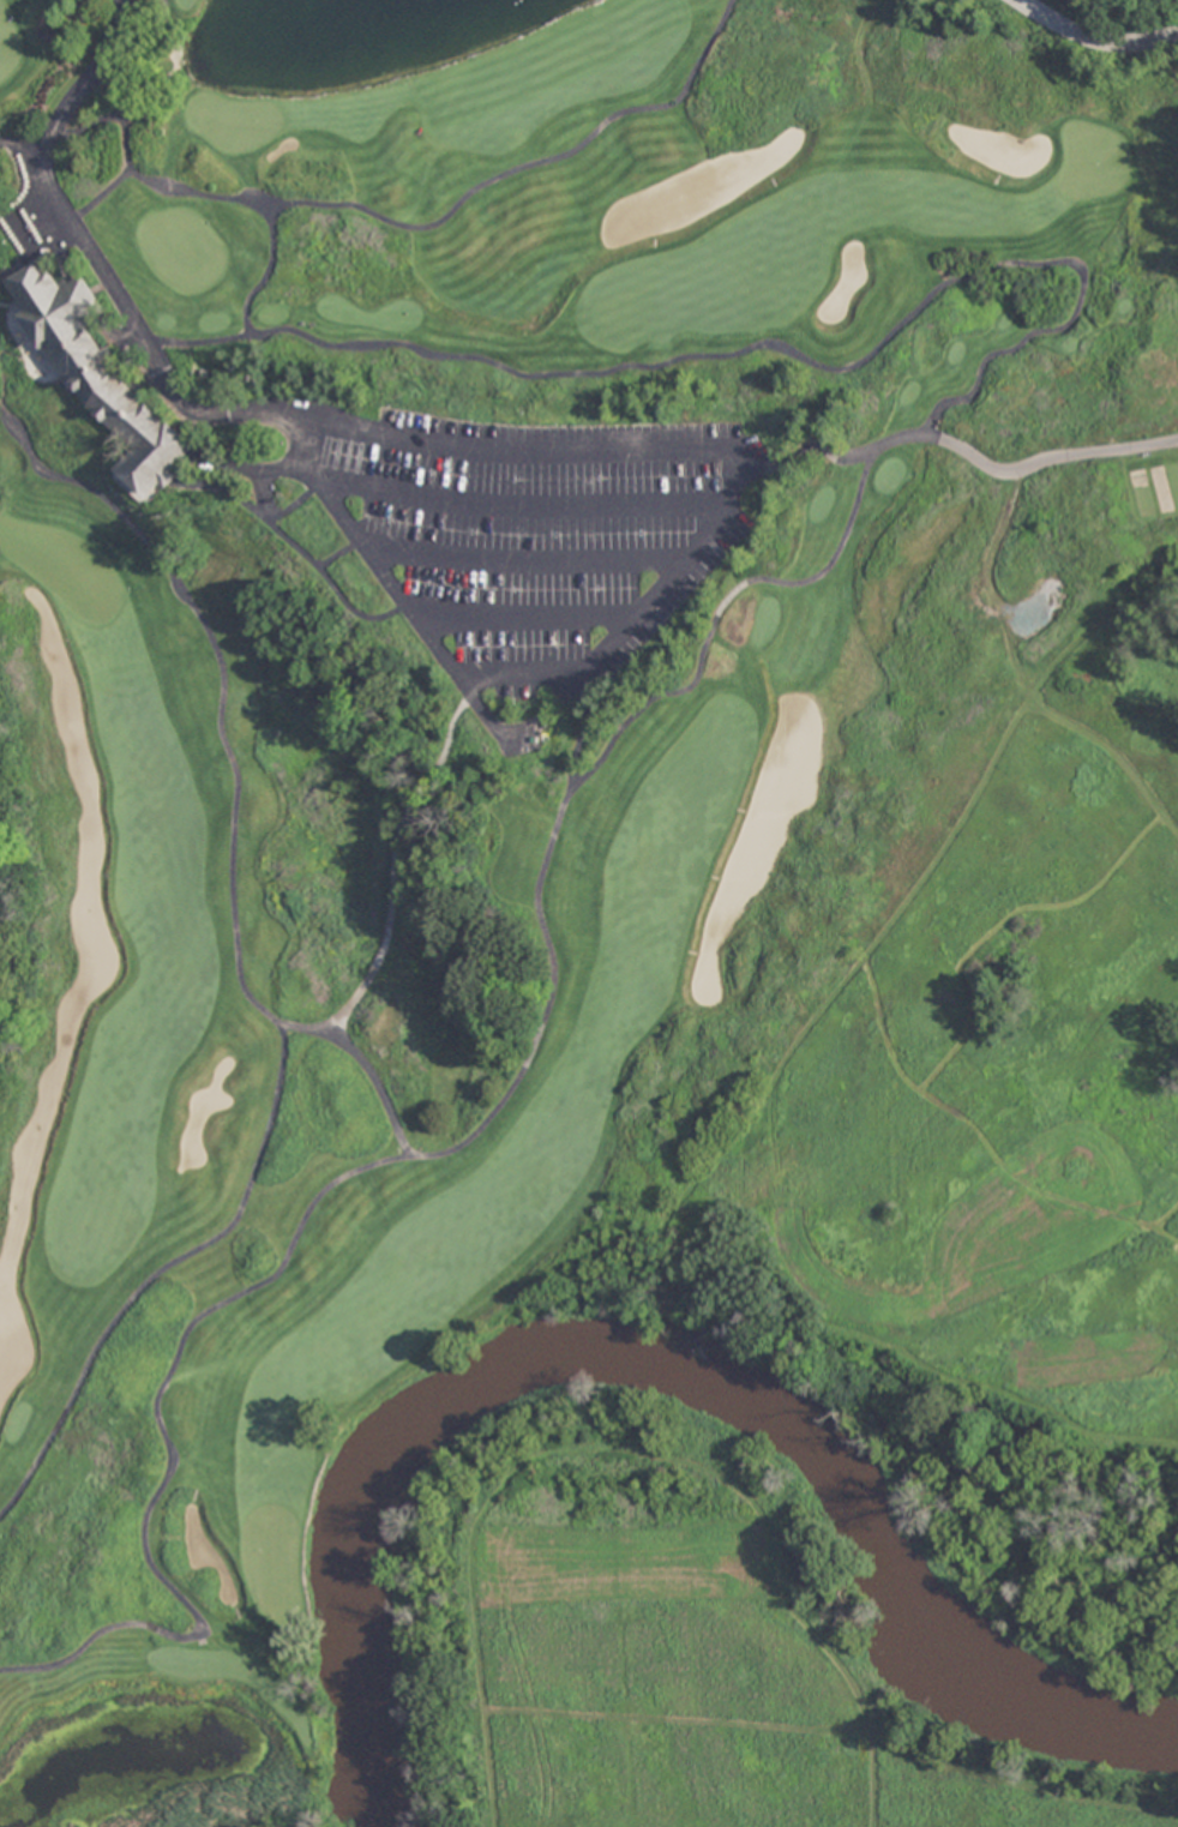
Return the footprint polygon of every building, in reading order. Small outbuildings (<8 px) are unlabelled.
[(83,275),(70,283),(66,278),(59,283),(42,258),(7,280),(28,309),(22,314),(66,378),(70,375),(92,407),(138,446),(119,469),(151,498),(162,485),(169,489),(182,475),(176,470),(199,447),(118,375),(103,354),(106,353),(89,325),(107,311),(83,275)]
